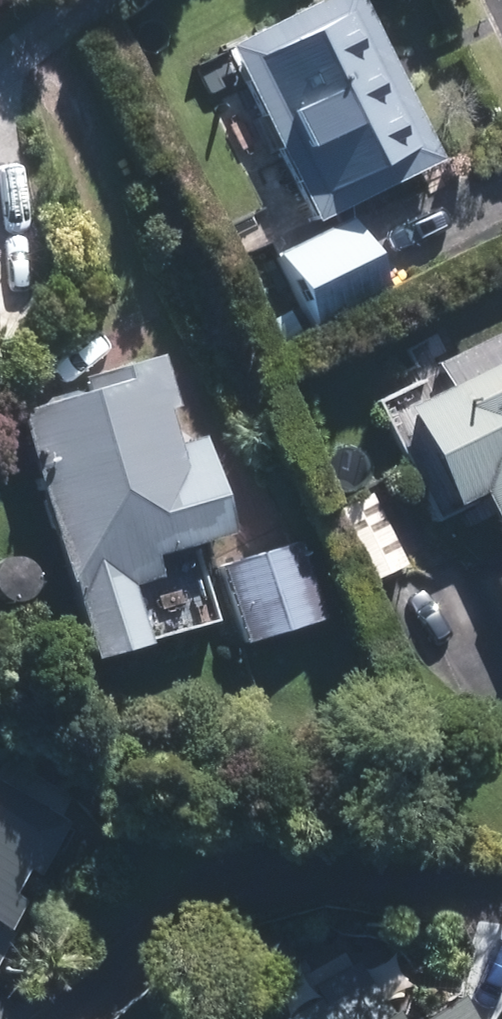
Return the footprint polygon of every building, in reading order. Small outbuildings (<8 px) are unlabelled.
[(360,0),(326,0),(226,49),(312,226),(439,164),(360,0)] [(313,332),(386,296),(348,220),(275,256),(313,332)] [(81,380),(11,399),(60,570),(63,569),(86,648),(215,612),(192,534),(228,523),(201,428),(174,435),(164,401),(175,398),(159,344),(76,368),(81,380)] [(402,397),(450,496),(475,483),(501,538),(501,349),(402,397)] [(353,488),(339,457),(321,465),(335,497),(353,488)] [(404,557),(369,486),(331,504),(366,576),(404,557)] [(219,560),(242,636),(323,610),(300,535),(219,560)] [(4,985),(42,922),(12,904),(20,892),(8,885),(21,861),(34,869),(67,813),(0,774),(0,983),(4,985)] [(275,1009),(280,1018),(478,1018),(458,984),(398,1018),(386,998),(382,1001),(355,954),(311,980),(314,986),(275,1009)]
